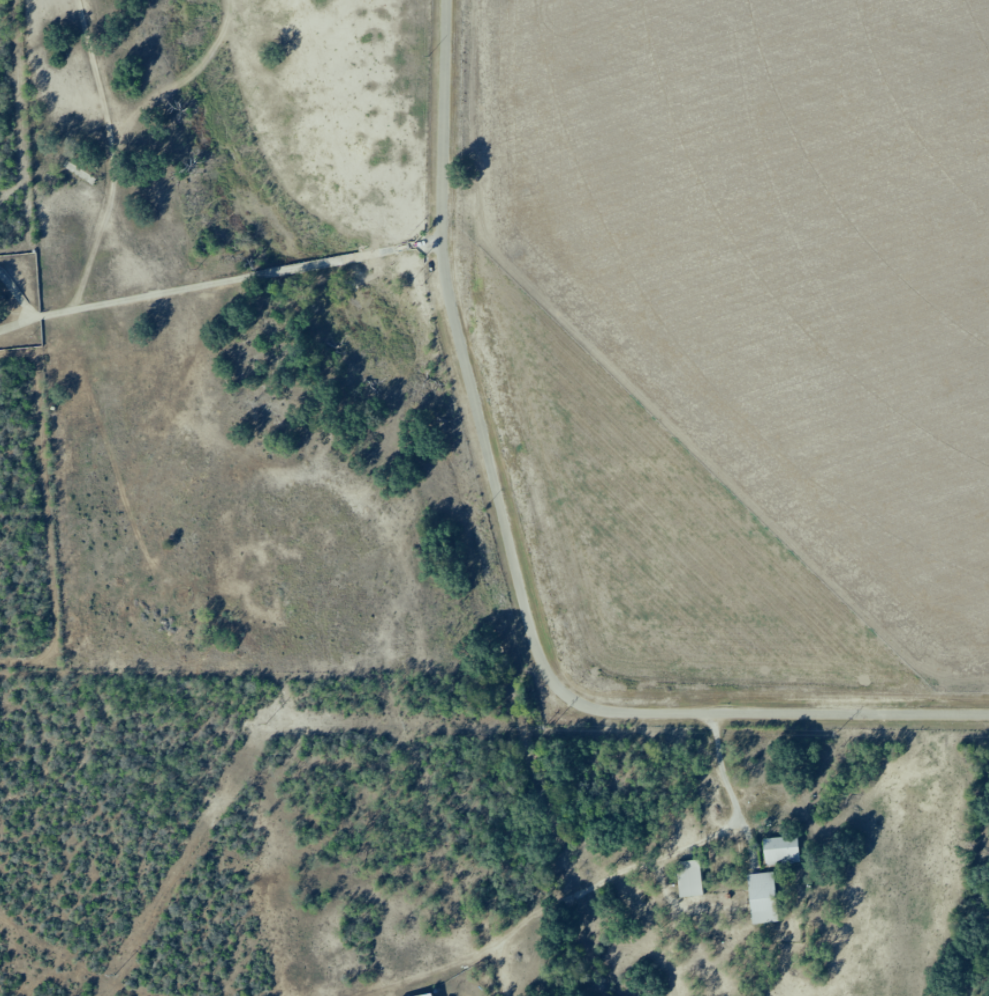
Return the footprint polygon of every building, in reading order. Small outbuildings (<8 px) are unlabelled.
[(800,864),(799,837),(765,838),(766,865),(800,864)] [(679,898),(703,897),(702,861),(678,862),(679,898)] [(776,874),(749,876),(752,925),(778,923),(776,874)]
